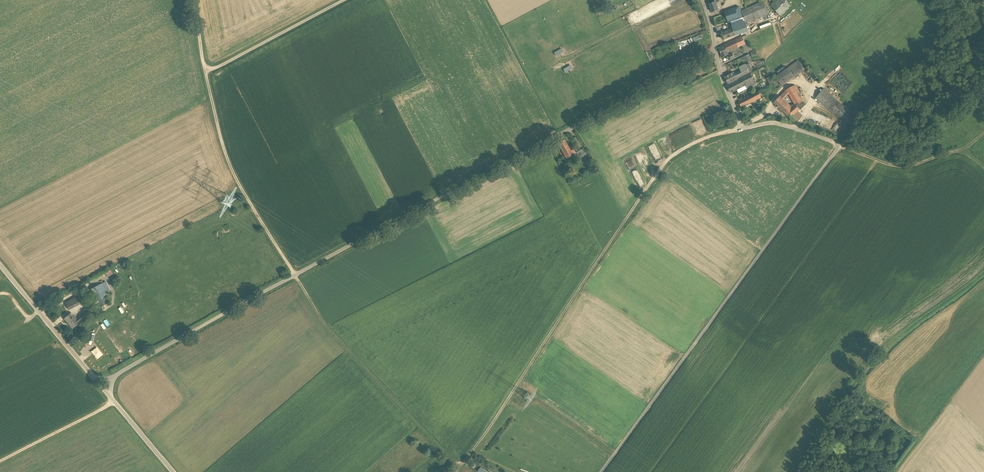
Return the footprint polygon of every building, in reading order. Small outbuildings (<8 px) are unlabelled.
[(786,0),(778,0),(771,7),(780,16),(791,5),(786,0)] [(768,14),(763,1),(741,11),(747,23),(768,14)] [(720,2),(716,3),(716,2),(709,4),(712,12),(719,10),(718,8),(722,6),(720,2)] [(739,7),(725,11),(728,22),(743,17),(739,7)] [(724,39),(744,32),(748,31),(744,21),(741,22),(740,19),(731,22),(733,29),(722,32),(724,39)] [(745,43),(743,39),(719,48),(721,53),(745,43)] [(746,45),(745,43),(721,53),(722,58),(729,55),(728,52),(746,45)] [(694,57),(690,50),(669,62),(673,68),(694,57)] [(803,70),(796,62),(788,68),(776,76),(782,85),(794,76),(803,70)] [(753,71),(750,63),(746,65),(746,64),(739,67),(741,71),(735,74),(734,73),(725,77),(728,84),(750,73),(753,71)] [(751,74),(727,86),(731,93),(746,85),(748,89),(756,84),(751,74)] [(798,111),(800,109),(796,105),(802,101),(793,86),(787,89),(774,103),(782,111),(783,111),(794,122),(801,115),(798,111)] [(825,89),(816,98),(845,124),(854,115),(825,89)] [(761,97),(758,92),(738,102),(741,107),(761,97)] [(573,148),(569,150),(564,140),(558,143),(567,159),(576,154),(573,148)] [(584,148),(576,152),(579,158),(587,154),(584,148)] [(110,290),(106,281),(90,289),(96,301),(98,301),(101,307),(108,303),(105,299),(106,298),(105,297),(108,295),(107,292),(110,290)] [(76,297),(65,303),(69,310),(80,304),(76,297)] [(91,312),(88,308),(76,319),(71,313),(64,319),(73,329),(77,325),(91,312)]
